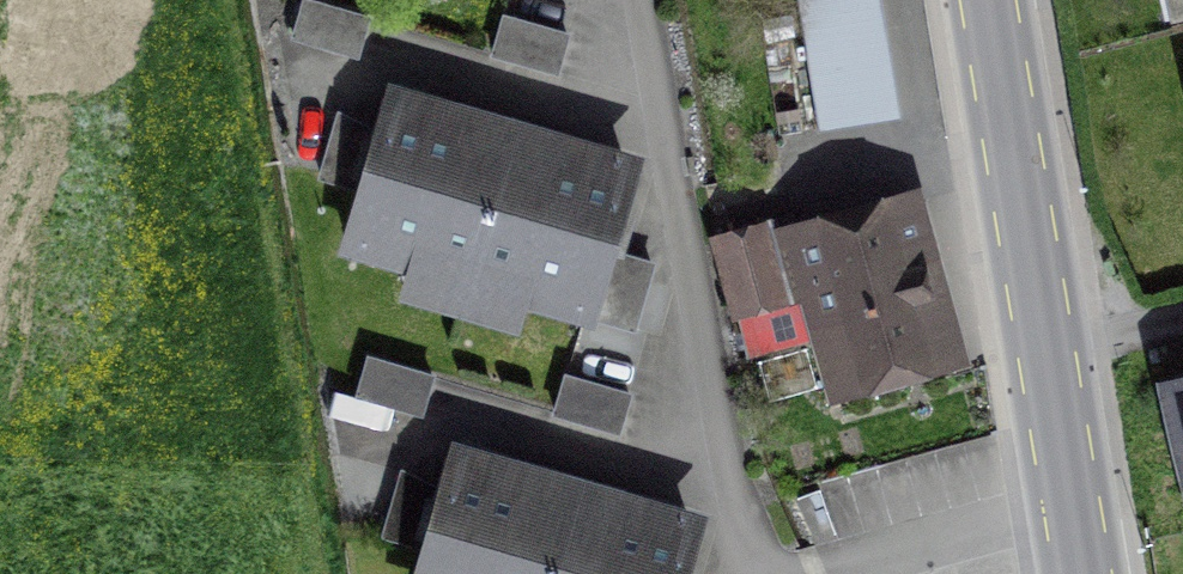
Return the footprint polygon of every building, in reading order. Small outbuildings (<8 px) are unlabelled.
[(323,0),(300,0),(289,37),(349,56),(363,12),(323,0)] [(496,56),(548,72),(571,0),(514,0),(496,56)] [(822,119),(889,107),(869,0),(801,0),(822,119)] [(620,177),(404,115),(364,253),(579,315),(620,177)] [(964,389),(907,206),(797,240),(854,423),(964,389)] [(428,371),(365,354),(355,390),(417,408),(428,371)] [(627,392),(566,374),(554,414),(615,432),(627,392)] [(462,470),(432,573),(680,573),(691,535),(462,470)]
